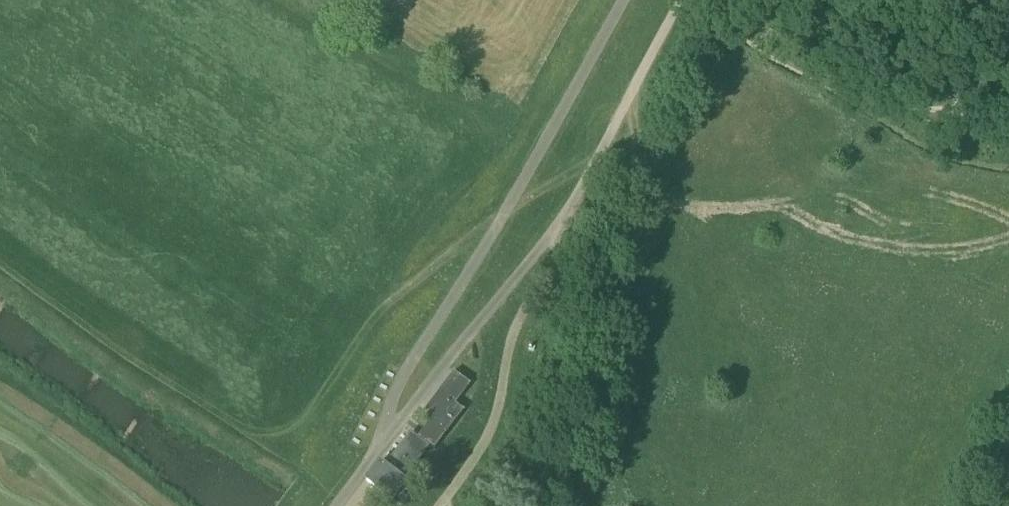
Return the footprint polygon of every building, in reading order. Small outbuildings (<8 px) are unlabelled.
[(455,393),(471,376),(455,361),(419,400),(430,410),(416,425),(431,439),(465,402),(455,393)] [(402,481),(427,448),(410,435),(385,468),(379,463),(366,481),(392,500),(405,483),(402,481)]
